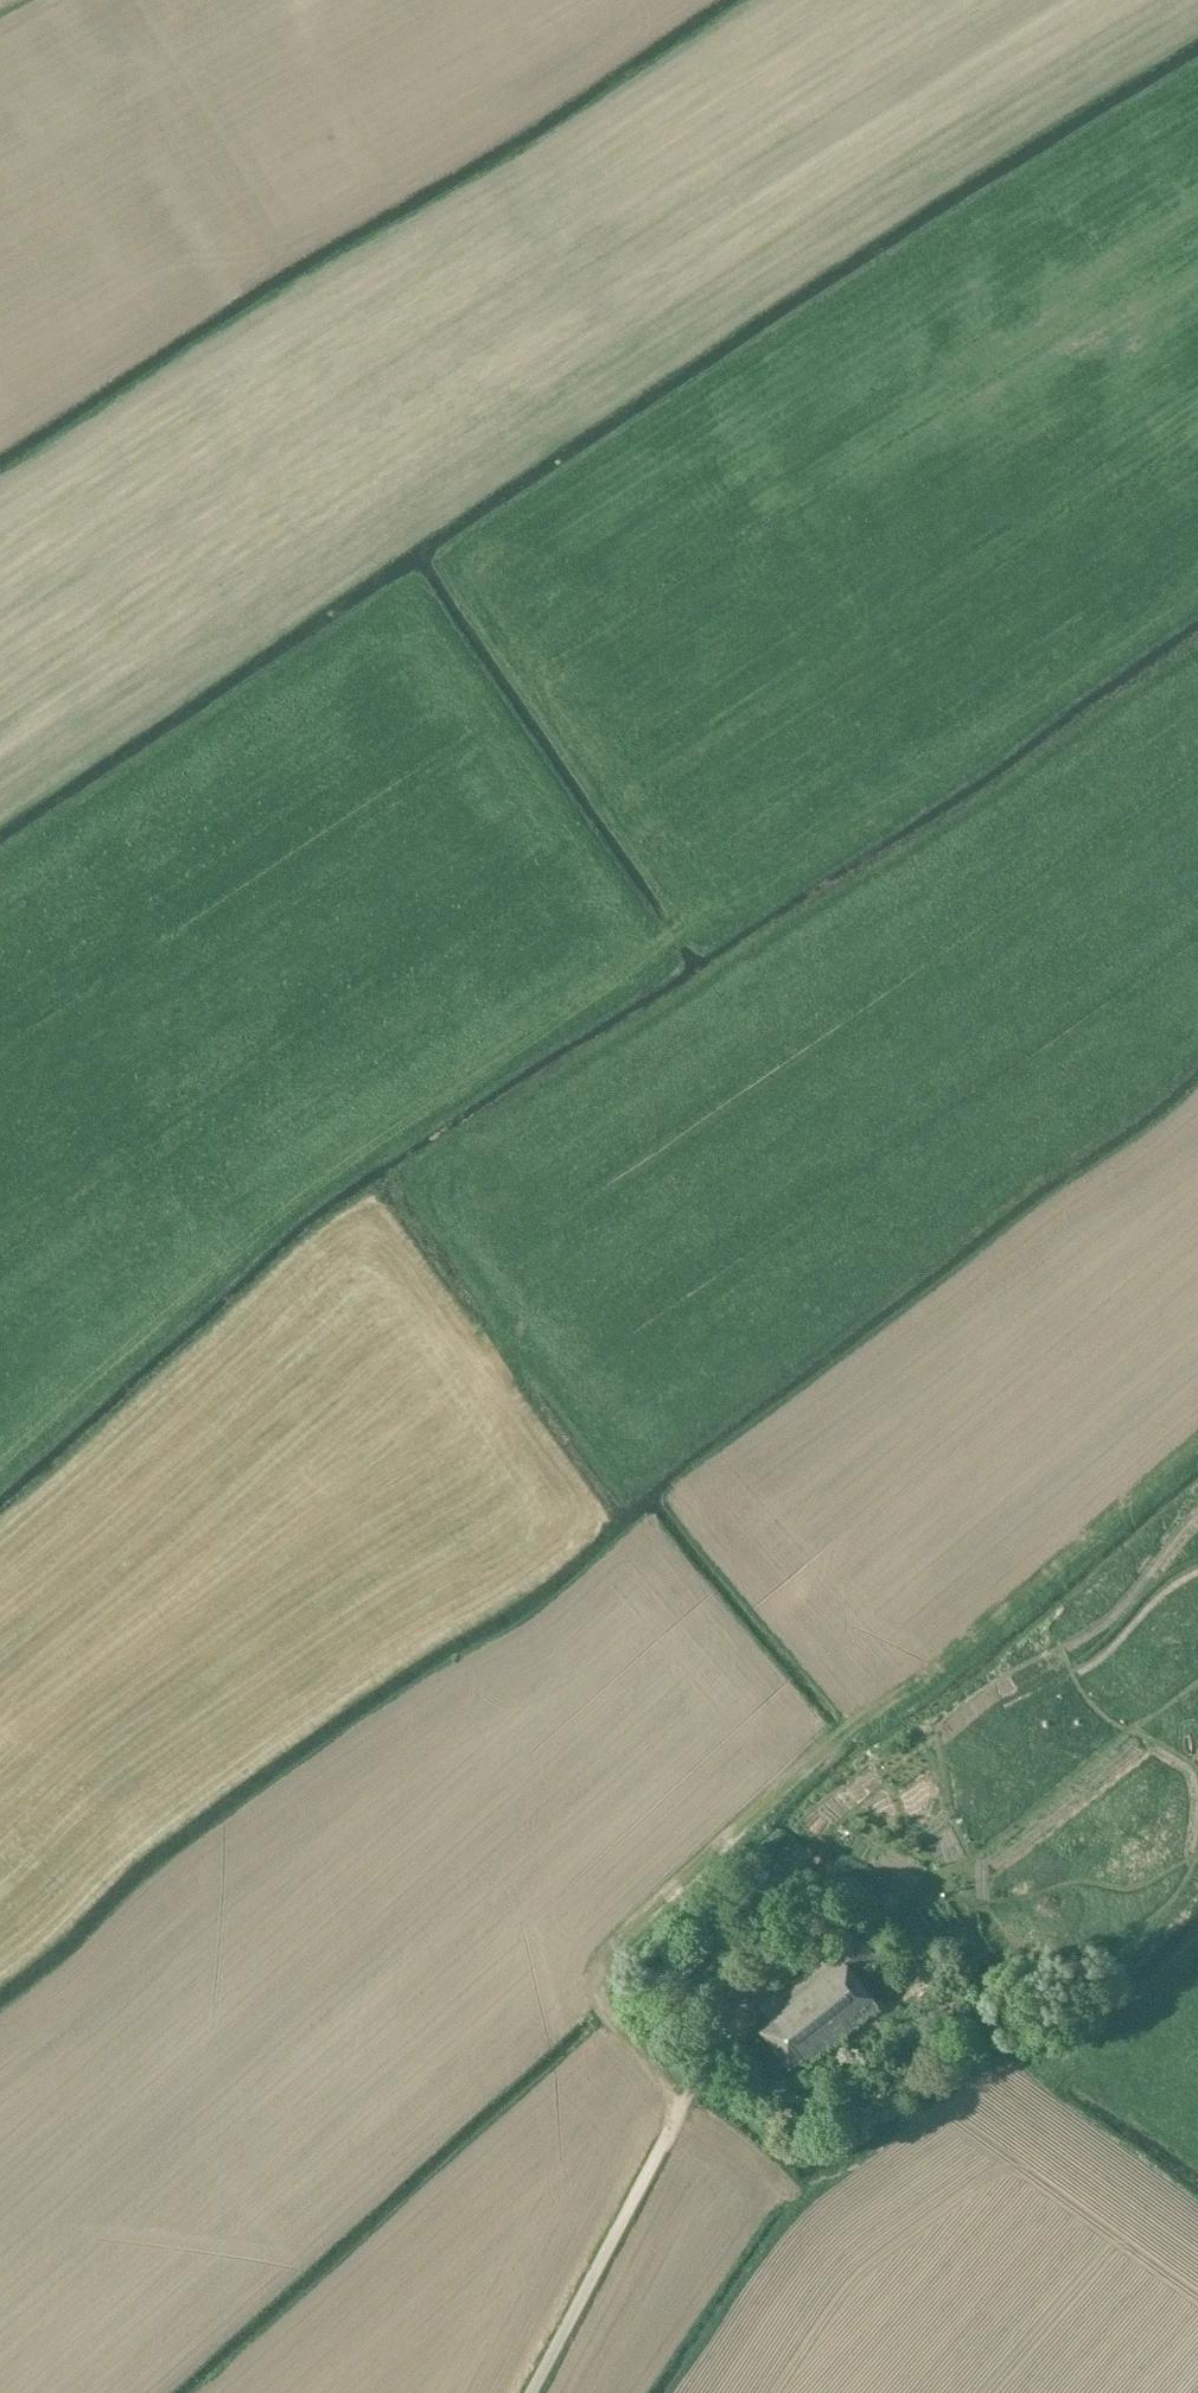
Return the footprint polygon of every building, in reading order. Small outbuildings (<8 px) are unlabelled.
[(758,2030),(790,2070),(802,2061),(806,2067),(881,2007),(853,1972),(873,1957),(853,1932),(759,2007),(770,2020),(758,2030)]
